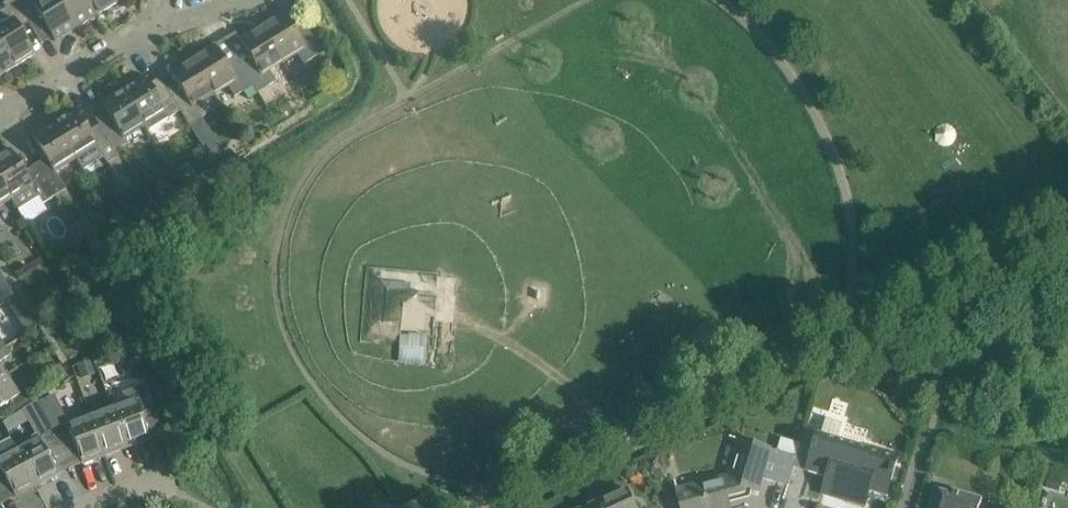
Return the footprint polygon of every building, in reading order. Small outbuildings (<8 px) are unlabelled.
[(0,11),(0,46),(13,67),(34,54),(18,28),(28,22),(15,0),(7,0),(2,3),(5,8),(0,11)] [(58,0),(15,0),(28,22),(38,15),(54,41),(75,28),(58,0)] [(75,28),(96,15),(86,0),(58,0),(75,28)] [(96,15),(116,2),(115,0),(86,0),(96,15)] [(295,32),(283,12),(260,26),(282,61),(296,53),(303,64),(322,52),(305,25),(295,32)] [(282,61),(260,26),(238,40),(250,59),(240,65),(236,58),(253,85),(257,92),(276,81),(269,70),(282,61)] [(214,45),(192,59),(214,94),(228,85),(234,96),(243,91),(253,85),(236,58),(226,64),(214,45)] [(0,46),(0,75),(13,67),(0,46)] [(214,94),(192,59),(189,60),(186,56),(167,68),(182,91),(172,98),(179,111),(180,110),(189,124),(207,113),(200,102),(214,94)] [(142,75),(121,88),(144,126),(147,131),(168,118),(179,111),(172,98),(163,84),(152,91),(148,85),(142,75)] [(253,85),(243,91),(248,99),(258,93),(257,92),(253,85)] [(110,117),(99,125),(119,156),(116,150),(127,143),(124,138),(144,126),(121,88),(100,101),(110,117)] [(119,156),(99,125),(87,132),(73,108),(52,121),(75,158),(82,170),(103,157),(107,163),(119,156)] [(55,171),(75,158),(52,121),(31,134),(49,163),(38,170),(55,195),(66,189),(55,171)] [(0,154),(0,182),(11,198),(18,210),(38,197),(42,203),(55,195),(38,170),(26,177),(8,148),(0,154)] [(11,198),(0,182),(0,205),(11,198)] [(122,203),(112,209),(119,219),(128,213),(122,203)] [(49,245),(44,249),(47,252),(51,258),(60,251),(57,247),(56,246),(49,245)] [(382,322),(400,324),(402,293),(385,292),(382,322)] [(18,294),(6,302),(12,311),(24,304),(18,294)] [(397,358),(424,359),(425,333),(398,332),(397,358)] [(10,354),(5,346),(0,349),(0,361),(10,354)] [(88,360),(75,365),(80,377),(92,373),(88,360)] [(60,364),(45,373),(53,386),(68,376),(60,364)] [(0,378),(0,406),(18,395),(5,375),(0,378)] [(125,400),(111,405),(126,446),(149,437),(140,413),(152,408),(149,401),(143,384),(139,386),(122,393),(125,400)] [(24,391),(8,402),(15,413),(31,402),(24,391)] [(52,396),(39,402),(50,426),(67,462),(79,456),(82,462),(104,454),(89,414),(66,422),(66,420),(64,421),(52,396)] [(37,435),(16,447),(36,485),(58,473),(54,467),(67,462),(50,426),(39,402),(26,409),(38,432),(36,433),(37,435)] [(111,405),(89,414),(104,454),(126,446),(111,405)] [(798,456),(795,467),(807,471),(827,477),(822,494),(823,494),(847,502),(865,507),(870,490),(887,495),(889,488),(900,453),(865,443),(864,446),(839,438),(844,423),(827,418),(822,433),(806,428),(801,445),(798,456)] [(798,456),(739,438),(728,475),(677,489),(682,507),(731,507),(729,498),(747,493),(748,488),(759,491),(763,477),(789,485),(795,467),(798,456)] [(12,492),(15,496),(36,485),(16,447),(0,455),(0,498),(12,492)] [(935,487),(929,507),(980,507),(983,497),(951,488),(950,492),(935,487)] [(584,507),(637,507),(628,488),(584,507)]
